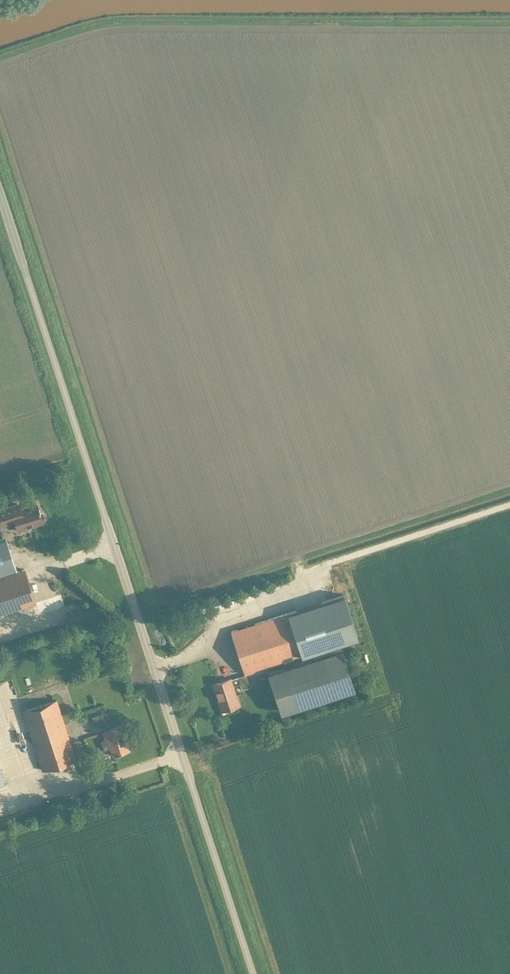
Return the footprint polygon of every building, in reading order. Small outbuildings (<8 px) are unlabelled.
[(1,524),(15,520),(18,530),(42,522),(42,520),(44,519),(45,517),(43,512),(41,511),(39,511),(39,510),(40,510),(39,508),(38,508),(36,503),(19,508),(17,502),(0,508),(0,520),(1,524)] [(0,541),(0,576),(16,571),(6,539),(0,541)] [(0,576),(0,613),(35,602),(24,568),(16,571),(0,576)] [(287,612),(301,655),(357,636),(344,594),(287,612)] [(245,673),(260,668),(283,660),(293,657),(301,655),(287,612),(231,630),(245,673)] [(295,662),(293,657),(283,660),(285,665),(267,671),(280,710),(353,686),(341,647),(295,662)] [(241,688),(249,685),(245,673),(237,676),(239,681),(241,688)] [(239,704),(232,683),(239,681),(237,676),(230,678),(230,677),(213,683),(221,709),(239,704)] [(42,769),(76,758),(56,699),(23,710),(42,769)] [(95,728),(106,725),(102,712),(91,716),(95,728)] [(113,754),(129,749),(124,733),(126,732),(123,723),(102,730),(108,748),(110,747),(113,754)]
